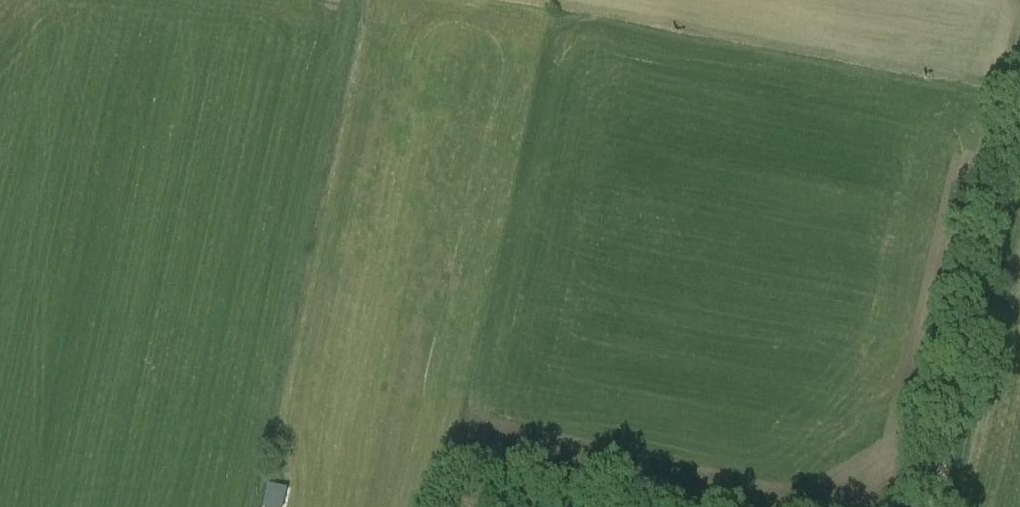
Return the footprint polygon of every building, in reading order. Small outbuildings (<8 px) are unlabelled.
[(286,487),(268,484),(264,506),(284,506),(286,487)]
